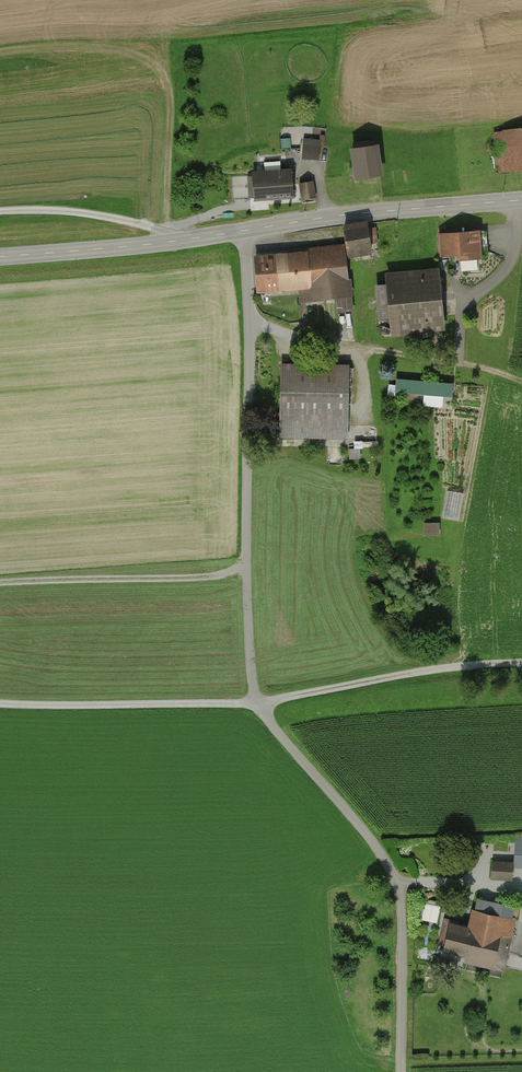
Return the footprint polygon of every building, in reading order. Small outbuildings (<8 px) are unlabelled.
[(495,134),(501,174),(521,171),(521,130),(495,134)] [(297,185),(295,162),(319,163),(320,142),(302,141),(302,147),(280,146),(279,158),(272,158),(274,178),(259,180),(262,210),(299,206),(299,203),(313,202),(312,183),(297,185)] [(380,179),(375,146),(344,151),(349,184),(380,179)] [(418,174),(409,175),(410,188),(419,187),(418,174)] [(366,231),(365,225),(340,230),(346,261),(372,256),(370,246),(378,245),(374,229),(366,231)] [(437,235),(439,260),(472,258),(470,232),(437,235)] [(255,295),(298,292),(300,304),(334,300),(336,315),(352,312),(348,280),(344,281),(340,247),(293,253),(293,255),(253,257),(255,295)] [(387,324),(389,339),(443,331),(441,319),(446,318),(444,305),(439,306),(434,270),(380,277),(382,287),(373,288),(378,325),(387,324)] [(278,365),(276,440),(345,441),(347,367),(278,365)] [(451,383),(395,380),(394,386),(388,386),(387,397),(394,397),(394,394),(422,396),(422,407),(442,408),(442,397),(451,398),(451,383)] [(360,450),(348,451),(348,460),(373,459),(373,449),(378,449),(377,442),(360,443),(360,450)] [(441,495),(442,524),(458,524),(456,494),(441,495)] [(439,526),(421,526),(421,538),(439,538),(439,526)] [(491,859),(489,880),(511,882),(512,871),(521,871),(521,836),(514,835),(512,861),(491,859)] [(476,901),(473,912),(471,912),(468,924),(446,919),(437,952),(463,958),(461,966),(504,978),(510,957),(521,960),(521,955),(521,925),(516,923),(516,921),(511,920),(513,911),(476,901)] [(425,904),(423,922),(439,924),(441,906),(425,904)]
